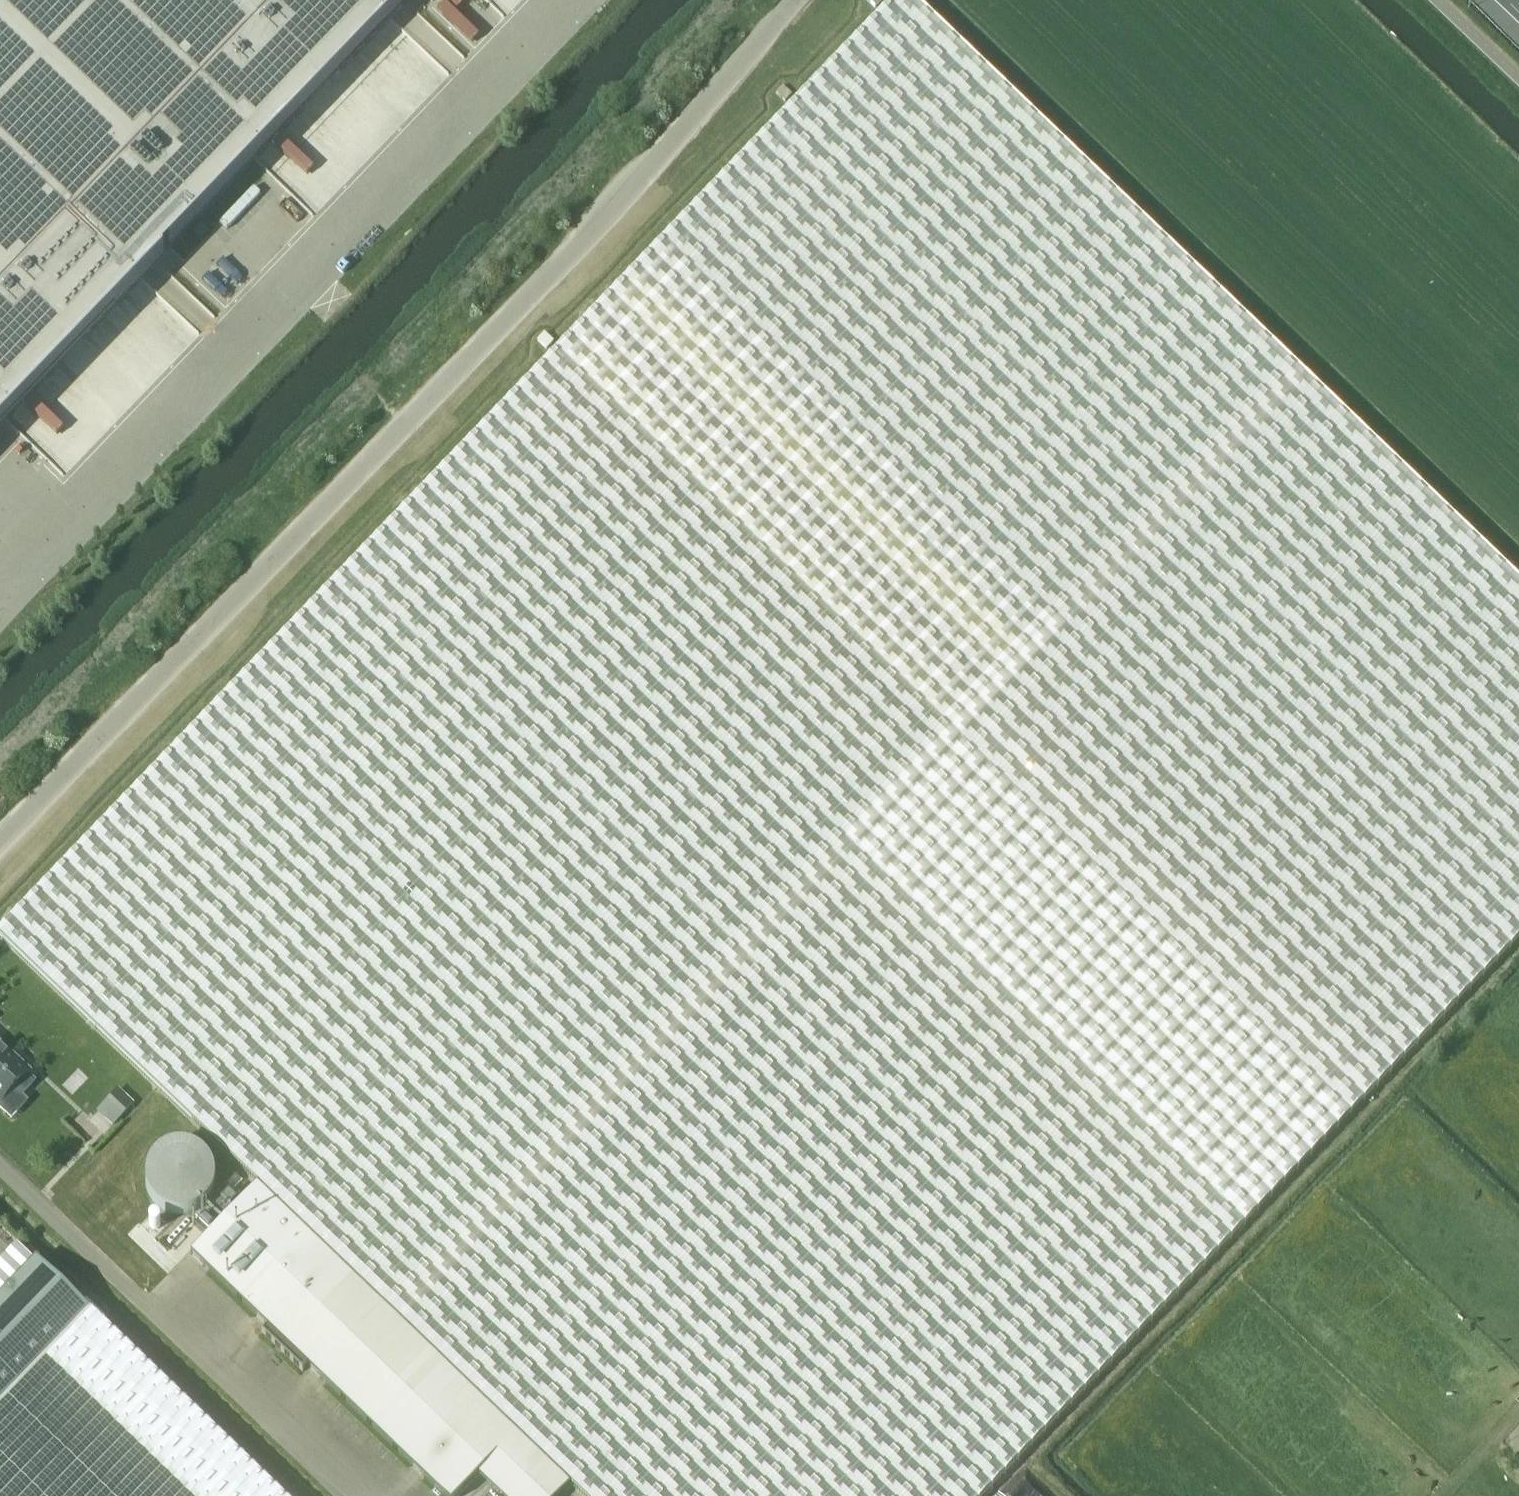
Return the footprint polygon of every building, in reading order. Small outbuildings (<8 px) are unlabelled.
[(1518,936),(1518,582),(913,0),(893,0),(0,931),(0,938),(257,1184),(190,1254),(267,1327),(262,1333),(303,1373),(308,1367),(442,1495),(458,1495),(477,1476),(498,1495),(559,1495),(570,1485),(582,1495),(982,1495),(1518,936)] [(408,0),(0,0),(0,425),(408,0)] [(782,86),(776,93),(779,96),(785,102),(791,95),(785,89),(782,86)] [(553,342),(547,337),(545,334),(538,341),(541,343),(547,350),(553,342)] [(2,1101),(13,1089),(20,1097),(35,1082),(27,1074),(28,1073),(0,1046),(0,1099),(2,1101)] [(129,1107),(115,1094),(105,1104),(119,1118),(129,1107)] [(90,1312),(35,1259),(0,1295),(0,1495),(281,1495),(90,1312)]
